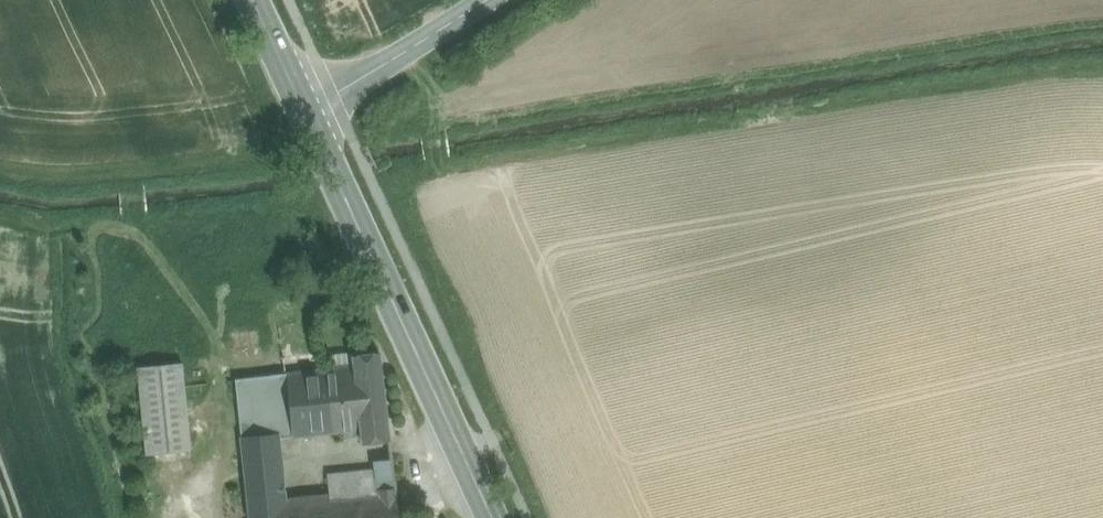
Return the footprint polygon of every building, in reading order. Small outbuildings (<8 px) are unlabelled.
[(237,375),(248,517),(414,517),(402,363),(237,375)] [(203,459),(192,364),(146,370),(157,465),(203,459)]
